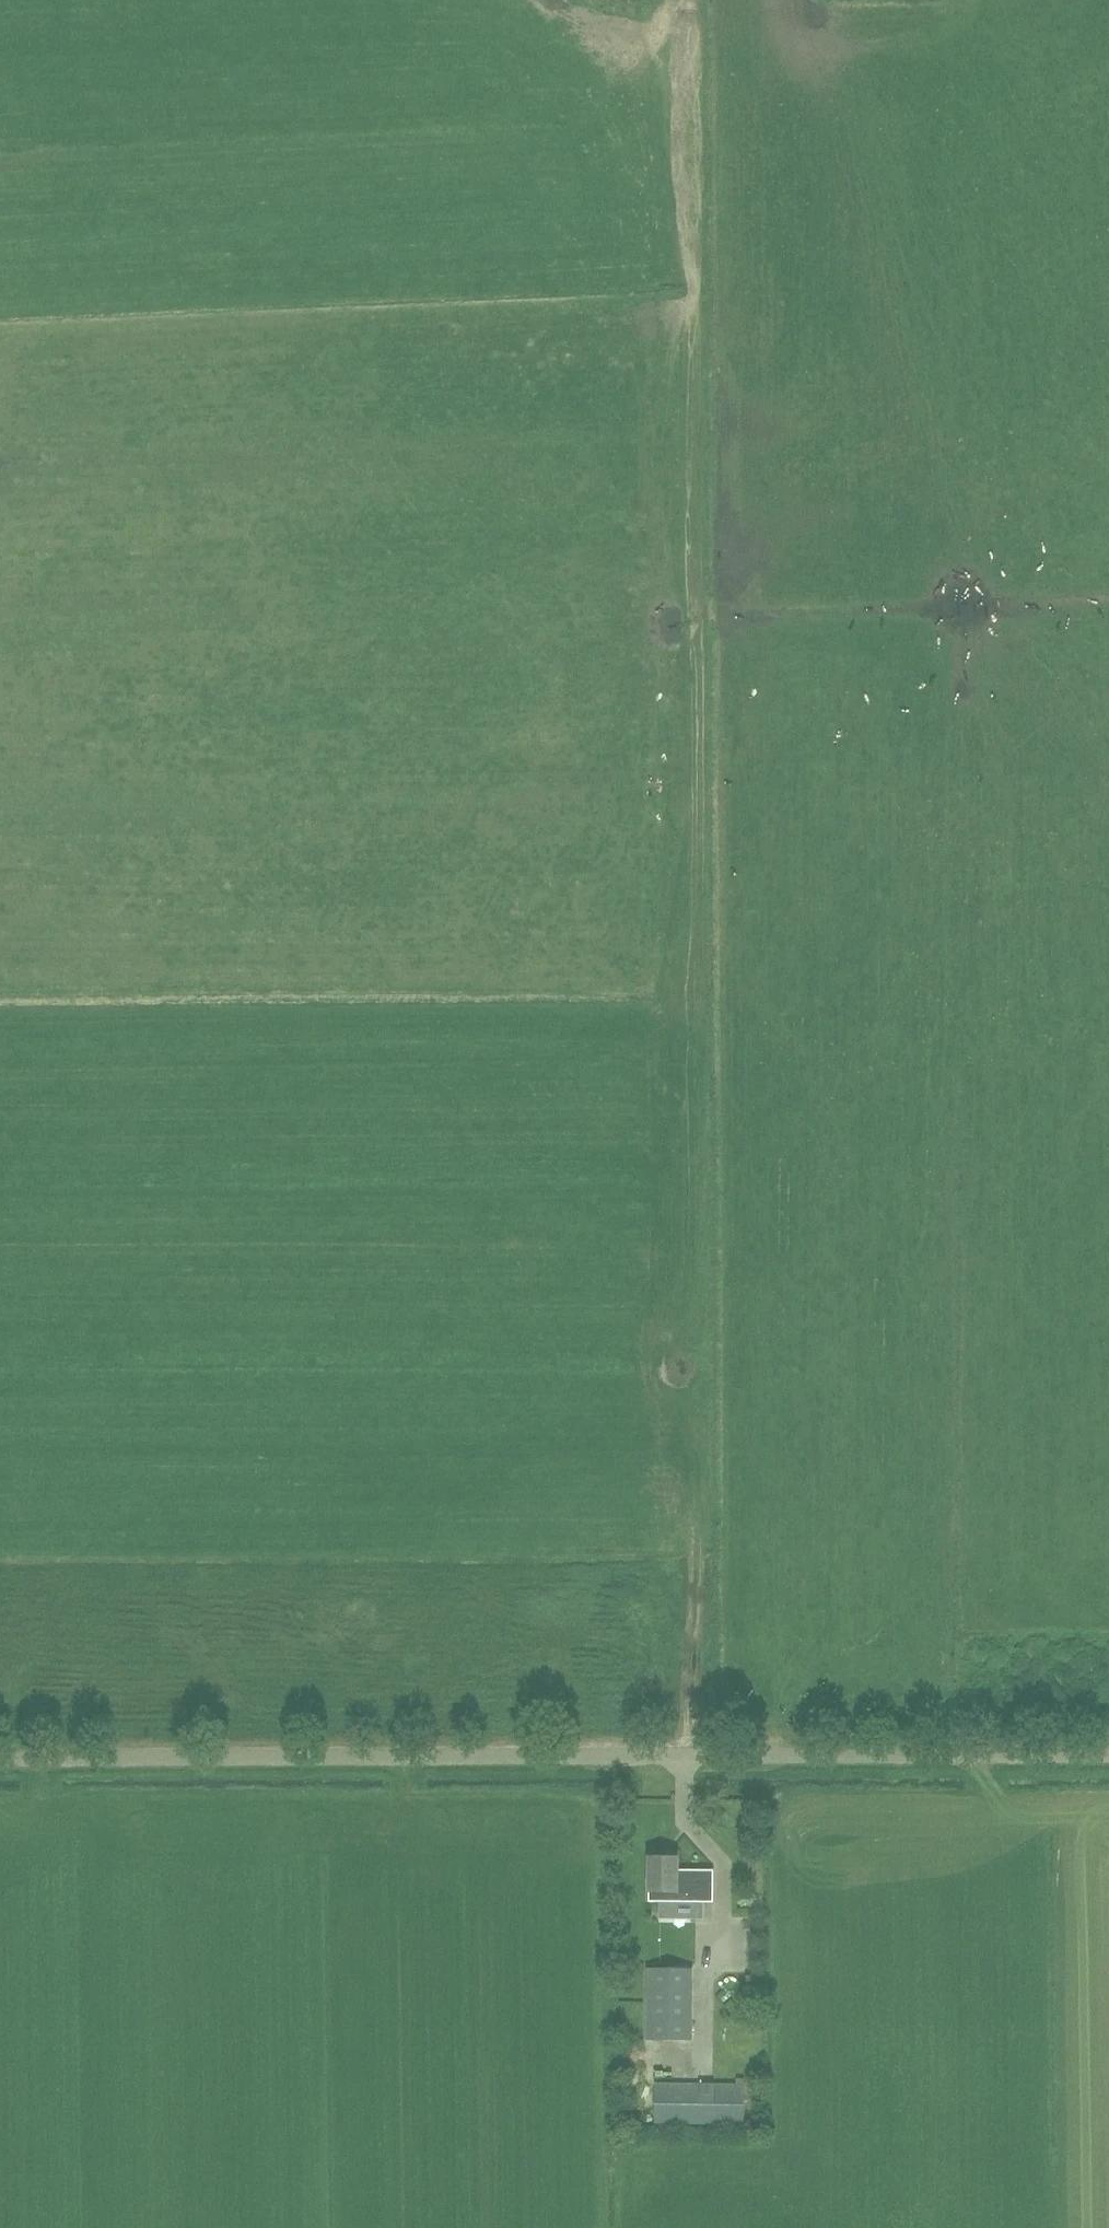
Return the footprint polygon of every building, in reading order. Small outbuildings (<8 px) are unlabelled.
[(650,1902),(677,1902),(714,1901),(714,1870),(678,1870),(678,1858),(650,1858),(650,1902)] [(669,1970),(669,1987),(648,1987),(647,2040),(691,2040),(692,1970),(669,1970)] [(656,2085),(656,2124),(743,2125),(744,2085),(656,2085)]
